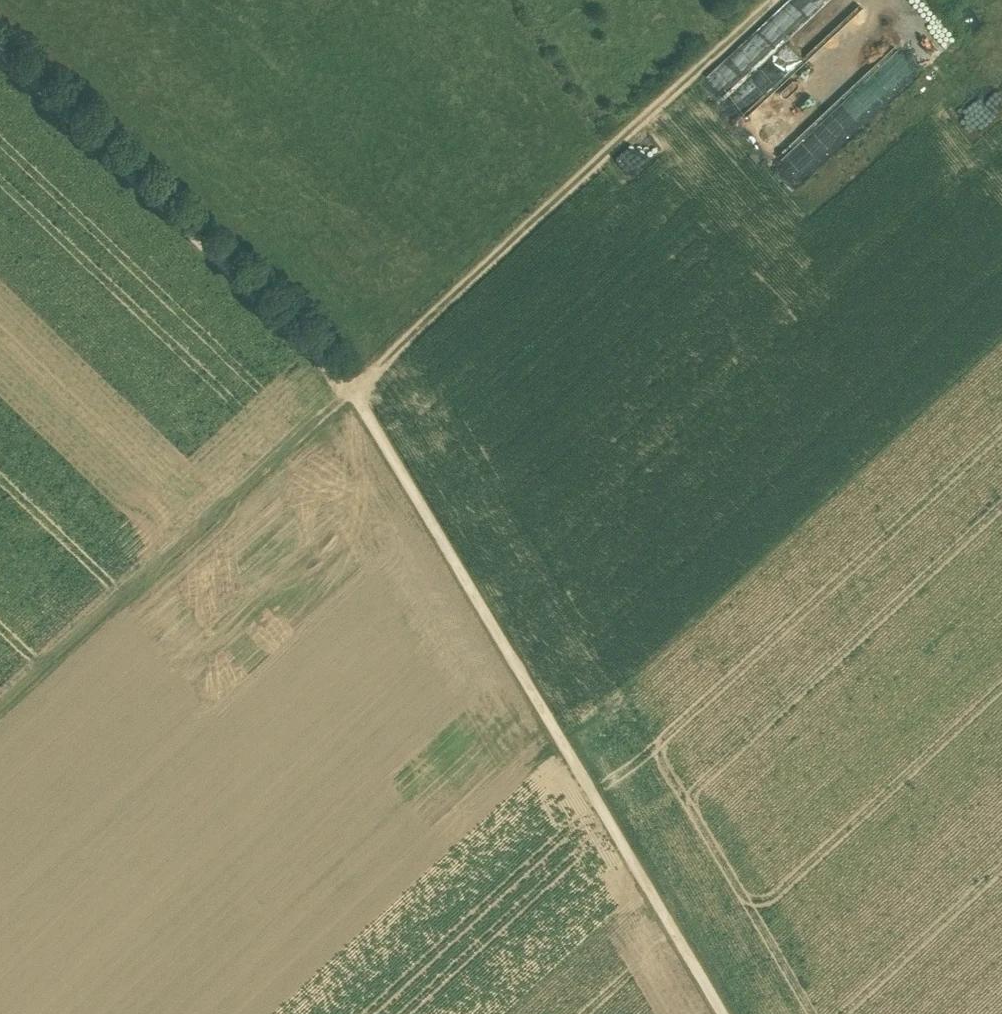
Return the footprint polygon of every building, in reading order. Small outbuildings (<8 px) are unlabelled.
[(702,77),(737,114),(759,94),(751,85),(771,66),(775,70),(781,65),(784,68),(798,55),(782,37),(822,0),(786,0),(702,77)] [(821,105),(830,113),(897,35),(860,4),(825,44),(831,49),(812,72),(833,90),(821,105)]
